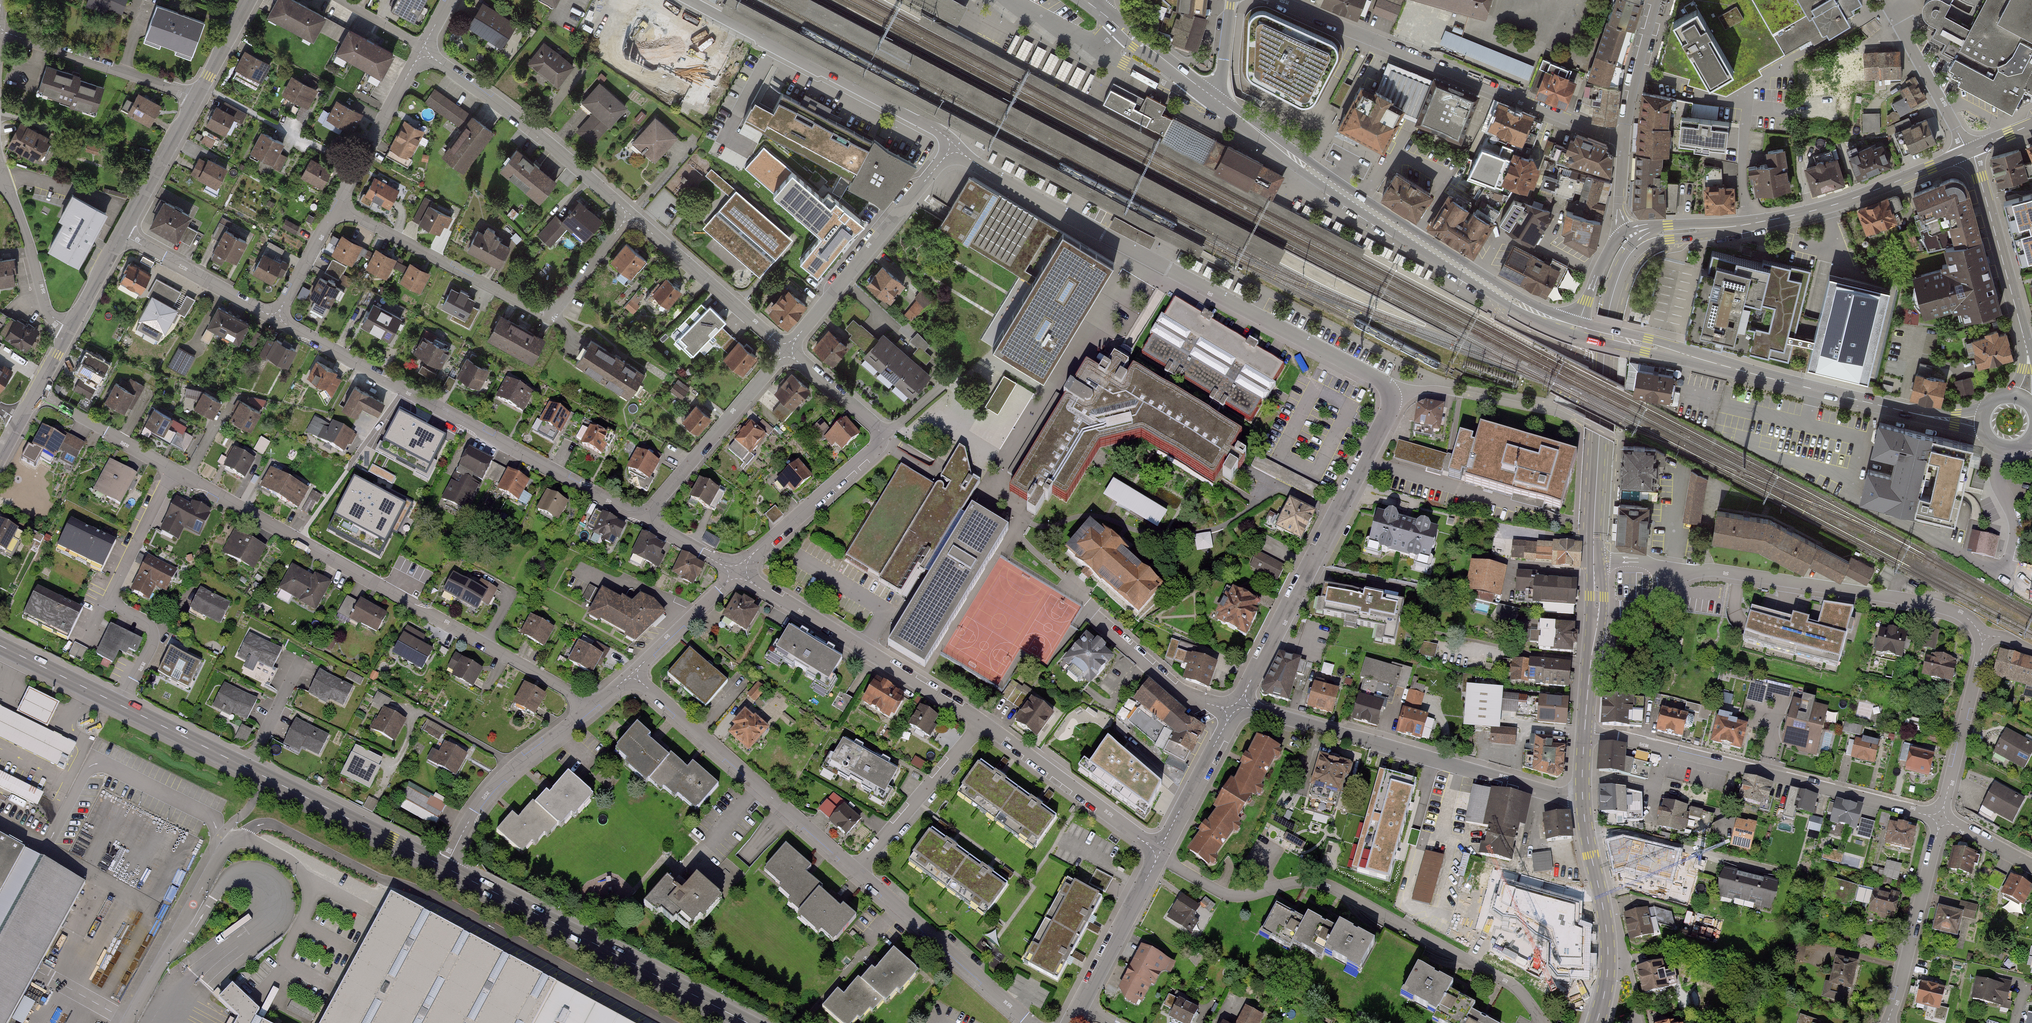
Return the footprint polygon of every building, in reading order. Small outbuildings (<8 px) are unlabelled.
[(127,0),(90,0),(88,5),(121,16),(127,0)] [(325,15),(296,0),(277,0),(270,15),(314,38),(318,30),(325,16),(325,15)] [(391,7),(414,20),(425,0),(395,0),(391,7)] [(1278,263),(1287,248),(812,0),(780,0),(1278,263)] [(949,22),(957,26),(963,16),(968,7),(955,0),(908,0),(949,22)] [(1167,13),(1169,6),(1176,9),(1178,0),(1134,0),(1137,2),(1167,13)] [(1176,9),(1204,18),(1206,0),(1178,0),(1176,9)] [(1353,20),(1361,0),(1320,0),(1318,6),(1353,20)] [(1393,22),(1399,7),(1382,0),(1377,0),(1372,14),(1393,22)] [(1483,19),(1488,0),(1419,0),(1453,10),(1483,19)] [(1642,0),(1613,0),(1607,20),(1633,27),(1642,0)] [(1782,54),(1759,14),(1752,0),(1676,0),(1655,69),(1721,87),(1723,88),(1782,54)] [(1782,54),(1849,17),(1843,7),(1855,0),(1752,0),(1759,14),(1782,54)] [(1976,16),(1950,2),(1951,0),(1925,0),(1923,3),(1921,9),(1921,13),(1924,19),(1927,22),(1937,27),(1930,40),(1943,47),(1940,52),(1953,58),(1949,66),(1954,68),(1951,74),(1960,78),(1958,83),(2013,111),(2025,86),(2031,89),(2031,0),(1985,0),(1976,16)] [(1206,19),(1204,18),(1176,9),(1169,6),(1167,13),(1162,26),(1176,31),(1173,39),(1197,46),(1206,19)] [(157,8),(146,37),(192,53),(202,24),(157,8)] [(468,25),(499,47),(514,25),(498,14),(495,18),(480,8),(468,25)] [(1249,20),(1247,67),(1247,70),(1248,73),(1250,76),(1253,77),(1301,103),(1305,104),(1310,103),(1314,101),(1317,98),(1339,55),(1340,51),(1339,46),(1337,42),(1333,38),(1268,9),(1264,8),(1260,8),(1256,10),(1252,13),(1250,16),(1249,20)] [(681,100),(700,110),(723,65),(685,44),(693,29),(656,9),(648,24),(633,16),(613,53),(653,74),(656,67),(689,85),(681,100)] [(923,14),(919,22),(1362,257),(1366,249),(1205,163),(1161,140),(947,27),(923,14)] [(318,30),(342,43),(350,29),(325,16),(318,30)] [(1621,64),(1633,27),(1607,20),(1596,54),(1621,64)] [(382,74),(394,52),(350,29),(342,43),(338,51),(382,74)] [(1534,65),(1449,31),(1444,45),(1529,80),(1534,65)] [(1007,50),(1086,91),(1095,74),(1016,33),(1007,50)] [(544,43),(528,64),(557,87),(574,65),(544,43)] [(272,65),(246,51),(233,76),(256,87),(259,81),(263,82),(272,65)] [(1863,54),(1865,77),(1884,76),(1882,52),(1863,54)] [(1899,52),(1882,52),(1884,76),(1892,75),(1893,80),(1899,79),(1899,75),(1901,75),(1899,52)] [(1618,84),(1621,64),(1596,54),(1588,77),(1601,81),(1618,84)] [(1543,57),(1530,91),(1565,105),(1575,82),(1566,78),(1570,68),(1543,57)] [(1347,128),(1385,145),(1400,113),(1460,139),(1478,96),(1389,58),(1375,89),(1357,81),(1338,124),(1347,128)] [(79,81),(80,77),(47,67),(39,94),(72,104),(79,81)] [(319,90),(291,76),(282,94),(310,108),(319,90)] [(104,89),(79,81),(72,104),(71,106),(97,114),(104,89)] [(1101,103),(1144,125),(1151,113),(1141,107),(1145,98),(1136,93),(1128,89),(1120,85),(1113,81),(1112,83),(1111,85),(1101,103)] [(599,83),(582,103),(589,109),(594,113),(577,132),(593,145),(626,106),(599,83)] [(1910,108),(1926,100),(1917,83),(1902,91),(1905,98),(1894,104),(1901,117),(1912,111),(1910,108)] [(1614,122),(1619,88),(1588,84),(1581,101),(1595,107),(1593,119),(1614,122)] [(464,129),(473,116),(435,89),(426,102),(464,129)] [(873,141),(782,92),(773,109),(755,99),(743,120),(762,130),(749,151),(769,162),(781,139),(842,172),(832,192),(841,198),(848,185),(874,198),(883,205),(918,164),(873,141)] [(1644,92),(1639,123),(1669,126),(1680,128),(1682,116),(1691,116),(1693,102),(1671,97),(1644,92)] [(128,95),(121,112),(129,115),(136,98),(128,95)] [(1144,125),(1163,135),(1172,118),(1161,113),(1162,111),(1164,107),(1164,106),(1165,104),(1158,101),(1151,97),(1147,95),(1146,97),(1145,98),(1141,107),(1151,113),(1144,125)] [(160,107),(139,97),(129,116),(150,126),(160,107)] [(363,114),(335,100),(326,118),(354,132),(363,114)] [(1679,143),(1726,148),(1729,121),(1718,120),(1719,106),(1693,102),(1691,116),(1682,116),(1680,128),(1679,143)] [(1486,129),(1519,143),(1520,140),(1532,145),(1542,122),(1497,104),(1486,129)] [(207,123),(226,134),(234,120),(242,125),(247,116),(233,108),(228,117),(215,109),(207,123)] [(1879,114),(1863,114),(1863,131),(1879,130),(1879,114)] [(465,169),(493,131),(473,116),(464,129),(445,155),(465,169)] [(655,117),(632,143),(655,162),(677,136),(655,117)] [(1205,162),(1217,140),(1173,117),(1172,118),(1163,135),(1161,140),(1205,163),(1205,162)] [(1895,133),(1904,154),(1937,140),(1928,119),(1895,133)] [(387,155),(408,166),(413,158),(411,157),(424,132),(404,122),(387,155)] [(1639,123),(1636,154),(1662,156),(1667,156),(1669,128),(1669,126),(1639,123)] [(10,147),(37,163),(48,143),(21,127),(10,147)] [(1594,177),(1609,181),(1611,154),(1604,144),(1572,132),(1566,147),(1554,143),(1550,156),(1563,160),(1595,170),(1594,177)] [(284,144),(262,133),(251,153),(281,168),(286,158),(279,154),(284,144)] [(1217,140),(1205,162),(1272,198),(1283,175),(1243,154),(1217,140)] [(1851,155),(1860,178),(1891,166),(1882,143),(1851,155)] [(1467,172),(1521,191),(1523,185),(1530,187),(1537,167),(1530,165),(1532,160),(1508,152),(1506,158),(1476,147),(1467,172)] [(2019,148),(1990,156),(1998,183),(2027,175),(2019,148)] [(1753,166),(1757,194),(1790,189),(1785,149),(1762,152),(1763,165),(1753,166)] [(540,202),(556,182),(518,151),(502,171),(540,202)] [(1677,182),(1660,182),(1662,156),(1636,154),(1632,205),(1638,213),(1675,213),(1677,182)] [(217,187),(227,169),(209,159),(206,163),(199,159),(192,173),(217,187)] [(302,176),(323,186),(332,169),(312,159),(302,176)] [(1806,168),(1813,193),(1847,184),(1840,159),(1806,168)] [(1706,212),(1735,211),(1734,187),(1722,188),(1721,168),(1704,165),(1705,188),(1706,212)] [(1543,174),(1539,189),(1573,199),(1574,191),(1580,193),(1575,212),(1601,218),(1609,181),(1594,177),(1586,175),(1560,167),(1557,178),(1543,174)] [(730,195),(736,189),(732,186),(711,168),(705,174),(725,191),(730,195)] [(1412,218),(1414,219),(1430,194),(1394,172),(1378,197),(1412,218)] [(937,227),(966,245),(997,194),(967,176),(937,227)] [(390,206),(399,190),(375,178),(367,194),(390,206)] [(1953,246),(1980,239),(1966,189),(1962,183),(1955,180),(1946,180),(1913,193),(1919,218),(1944,211),(1953,246)] [(703,227),(760,277),(793,239),(736,189),(730,195),(703,227)] [(2019,263),(2031,259),(2031,192),(2002,201),(2019,263)] [(1426,227),(1471,256),(1500,210),(1488,203),(1485,208),(1481,206),(1470,222),(1457,214),(1464,203),(1448,193),(1426,227)] [(1061,232),(997,194),(966,245),(1030,283),(1061,232)] [(93,239),(107,214),(72,195),(59,219),(63,222),(48,250),(79,266),(93,239)] [(1896,221),(1886,197),(1856,210),(1866,234),(1896,221)] [(1294,198),(1289,209),(1427,282),(1433,271),(1294,198)] [(185,225),(190,216),(163,201),(157,213),(159,214),(153,225),(190,245),(197,232),(185,225)] [(583,240),(601,221),(578,201),(561,220),(556,216),(538,235),(551,245),(567,227),(583,240)] [(1507,230),(1531,244),(1551,212),(1514,201),(1500,223),(1508,228),(1507,230)] [(448,227),(453,218),(429,206),(420,224),(440,234),(445,225),(448,227)] [(1595,244),(1601,218),(1575,212),(1567,210),(1563,229),(1566,230),(1564,237),(1588,250),(1595,244)] [(1120,232),(1150,249),(1153,242),(1156,237),(1125,222),(1115,216),(1109,227),(1120,232)] [(224,255),(236,262),(247,243),(226,231),(231,222),(222,217),(212,237),(220,241),(212,257),(221,262),(224,255)] [(467,250),(499,267),(508,248),(496,242),(499,237),(484,229),(481,234),(476,232),(467,250)] [(1095,252),(1061,232),(1030,283),(991,349),(1043,380),(1113,263),(1095,252)] [(353,264),(362,246),(342,236),(333,254),(353,264)] [(1998,309),(1980,239),(1953,246),(1943,248),(1948,267),(1914,276),(1924,316),(1958,307),(1962,318),(1998,309)] [(626,285),(646,262),(626,244),(611,261),(622,271),(617,277),(626,285)] [(1496,273),(1543,297),(1549,283),(1556,286),(1566,266),(1551,258),(1547,265),(1509,246),(1496,273)] [(387,278),(396,260),(377,249),(367,267),(387,278)] [(253,272),(273,282),(277,274),(281,277),(288,263),(283,261),(282,262),(263,253),(253,272)] [(740,269),(744,264),(731,253),(727,259),(740,269)] [(1685,335),(1788,361),(1810,273),(1774,264),(1762,261),(1760,267),(1713,255),(1709,273),(1701,271),(1685,335)] [(13,260),(0,261),(0,286),(16,283),(13,260)] [(141,293),(151,274),(131,263),(120,281),(141,293)] [(421,292),(430,274),(410,264),(401,282),(421,292)] [(868,284),(890,302),(905,284),(882,266),(868,284)] [(310,312),(322,318),(338,288),(320,278),(311,296),(317,299),(310,312)] [(668,307),(682,292),(665,278),(652,294),(650,292),(645,299),(655,308),(661,301),(668,307)] [(1870,380),(1891,293),(1867,287),(1831,278),(1810,366),(1870,380)] [(149,293),(152,294),(173,306),(180,292),(156,279),(149,293)] [(472,305),(474,300),(453,289),(444,307),(455,313),(451,319),(470,328),(480,309),(472,305)] [(788,328),(807,305),(789,291),(783,298),(779,295),(766,310),(788,328)] [(923,292),(905,315),(911,319),(934,300),(923,292)] [(164,333),(171,321),(178,308),(173,306),(152,294),(139,319),(141,320),(137,328),(158,339),(162,332),(164,333)] [(180,309),(178,308),(171,321),(174,323),(179,313),(185,316),(194,299),(187,295),(180,309)] [(634,295),(627,305),(635,311),(642,301),(634,295)] [(1224,406),(1251,423),(1285,367),(1176,301),(1142,356),(1169,373),(1180,379),(1214,400),(1224,406)] [(390,340),(402,318),(375,303),(363,325),(390,340)] [(725,321),(709,306),(676,341),(692,357),(711,337),(721,347),(731,335),(721,326),(725,321)] [(215,331),(223,335),(234,315),(218,307),(201,339),(209,343),(215,331)] [(249,323),(234,315),(223,335),(239,343),(249,323)] [(531,362),(544,339),(500,316),(488,338),(531,362)] [(6,340),(26,351),(37,331),(17,320),(6,340)] [(910,399),(930,376),(882,336),(877,341),(854,321),(846,331),(853,337),(849,341),(866,355),(862,359),(910,399)] [(1980,365),(2013,358),(2007,329),(1999,330),(1998,326),(1984,329),(1985,333),(1972,336),(1980,365)] [(810,348),(830,367),(846,349),(827,331),(810,348)] [(910,340),(923,351),(931,342),(918,331),(910,340)] [(731,335),(721,347),(728,352),(722,359),(742,375),(757,358),(731,335)] [(441,368),(450,350),(425,337),(416,354),(441,368)] [(267,355),(288,367),(297,351),(275,339),(267,355)] [(628,398),(644,374),(616,356),(591,340),(575,364),(628,398)] [(179,348),(170,366),(185,375),(195,356),(179,348)] [(75,389),(90,398),(108,365),(87,354),(77,373),(88,378),(86,381),(80,378),(75,389)] [(480,389),(490,370),(469,358),(458,377),(480,389)] [(1087,367),(1007,497),(1028,510),(1025,514),(1034,520),(1049,496),(1066,506),(1100,450),(1141,440),(1216,485),(1219,480),(1229,486),(1240,469),(1245,461),(1234,455),(1244,439),(1215,421),(1204,415),(1170,394),(1159,387),(1115,360),(1104,378),(1087,367)] [(1676,377),(1672,377),(1658,374),(1653,374),(1655,365),(1630,361),(1626,387),(1635,389),(1634,393),(1669,399),(1669,395),(1673,396),(1676,377)] [(12,370),(0,362),(0,390),(12,370)] [(336,372),(319,362),(310,378),(327,387),(332,396),(341,380),(334,375),(336,372)] [(1659,367),(1658,374),(1672,377),(1673,369),(1659,367)] [(1910,395),(1941,402),(1947,376),(1916,369),(1910,395)] [(794,409),(811,390),(791,373),(775,393),(794,409)] [(1170,394),(1180,379),(1169,373),(1159,387),(1170,394)] [(1971,375),(1953,380),(1958,397),(1975,392),(1971,375)] [(981,438),(1014,383),(1002,376),(970,431),(981,438)] [(105,401),(124,412),(128,406),(132,408),(144,386),(130,379),(128,383),(122,379),(119,385),(115,383),(105,401)] [(670,391),(682,399),(690,388),(678,380),(670,391)] [(522,413),(532,394),(508,381),(497,400),(522,413)] [(379,415),(385,403),(355,387),(343,408),(358,416),(363,406),(379,415)] [(195,407),(213,418),(223,402),(204,391),(187,388),(185,396),(200,399),(195,407)] [(785,421),(793,412),(778,399),(770,409),(785,421)] [(1215,421),(1224,406),(1214,400),(1204,415),(1215,421)] [(230,420),(251,431),(261,412),(241,401),(230,420)] [(553,442),(569,415),(549,404),(534,432),(553,442)] [(1420,405),(1414,410),(1412,429),(1439,432),(1442,407),(1420,405)] [(684,421),(698,433),(711,418),(696,406),(684,421)] [(151,432),(183,450),(191,436),(183,431),(186,426),(155,409),(146,424),(154,428),(151,432)] [(446,438),(398,414),(378,455),(425,479),(446,438)] [(727,450),(743,463),(764,438),(766,439),(773,430),(762,421),(755,430),(749,424),(727,450)] [(836,445),(842,452),(859,437),(845,421),(832,432),(822,421),(814,428),(832,449),(836,445)] [(1974,446),(1880,423),(1873,451),(1897,457),(1892,475),(1869,469),(1862,498),(1955,521),(1974,446)] [(339,454),(350,435),(332,425),(321,444),(339,454)] [(33,449),(53,460),(55,457),(72,467),(85,445),(53,427),(50,433),(44,429),(33,449)] [(601,454),(611,437),(592,427),(583,444),(601,454)] [(1560,509),(1576,457),(1480,429),(1475,447),(1471,446),(1472,441),(1459,437),(1447,477),(1460,481),(1462,475),(1466,477),(1465,481),(1560,509)] [(265,453),(270,440),(261,437),(256,450),(265,453)] [(1446,474),(1451,457),(1403,443),(1398,460),(1446,474)] [(650,478),(658,463),(661,457),(642,446),(627,472),(638,478),(640,488),(647,491),(653,480),(650,478)] [(224,469),(245,480),(256,461),(235,450),(224,469)] [(1649,488),(1652,452),(1624,450),(1621,487),(1649,488)] [(494,481),(502,467),(471,451),(461,469),(475,477),(484,482),(487,477),(494,481)] [(879,583),(902,597),(919,571),(928,577),(933,580),(889,649),(925,671),(937,652),(999,556),(1011,534),(973,510),(967,519),(964,517),(961,515),(967,507),(971,501),(985,478),(976,473),(961,463),(954,459),(951,463),(940,480),(952,487),(950,490),(947,495),(944,494),(945,492),(945,489),(943,487),(940,487),(938,488),(937,489),(933,487),(901,467),(879,505),(847,558),(881,580),(879,583)] [(94,490),(121,504),(137,476),(110,461),(94,490)] [(793,496),(812,480),(797,464),(776,482),(784,492),(787,489),(793,496)] [(519,503),(530,483),(502,467),(494,481),(501,485),(498,491),(519,503)] [(475,477),(461,469),(445,499),(468,512),(481,487),(472,482),(475,477)] [(272,470),(261,490),(280,500),(291,480),(272,470)] [(1683,518),(1699,521),(1707,478),(1691,470),(1683,518)] [(354,478),(328,528),(379,554),(405,504),(354,478)] [(291,480),(280,500),(298,510),(309,491),(291,480)] [(713,513),(724,495),(701,482),(690,501),(713,513)] [(557,525),(568,505),(547,494),(536,513),(557,525)] [(184,528),(200,536),(211,513),(192,503),(191,505),(178,498),(162,530),(179,539),(184,528)] [(1278,531),(1301,543),(1315,515),(1292,504),(1278,531)] [(1648,508),(1619,506),(1617,543),(1645,545),(1648,508)] [(765,515),(774,526),(784,517),(775,507),(765,515)] [(1713,537),(1756,543),(1804,569),(1807,563),(1839,580),(1843,572),(1866,585),(1874,569),(1851,557),(1849,562),(1769,519),(1717,511),(1713,537)] [(615,546),(624,527),(602,516),(593,536),(615,546)] [(1371,547),(1431,563),(1439,532),(1379,516),(1371,547)] [(11,556),(23,534),(0,521),(0,550),(11,556)] [(57,549),(102,571),(116,544),(72,521),(57,549)] [(1139,617),(1163,589),(1124,556),(1126,554),(1103,534),(1101,536),(1090,527),(1066,555),(1077,565),(1075,566),(1098,586),(1100,584),(1139,617)] [(223,553),(254,571),(267,549),(235,531),(223,553)] [(1972,533),(1968,554),(1993,560),(1998,539),(1972,533)] [(660,557),(664,547),(642,536),(632,556),(658,569),(664,559),(660,557)] [(1577,570),(1578,545),(1552,544),(1551,547),(1513,543),(1512,561),(1551,565),(1550,569),(1577,570)] [(1276,580),(1283,567),(1258,554),(1251,567),(1276,580)] [(694,585),(703,566),(682,555),(672,575),(694,585)] [(154,586),(167,592),(177,571),(149,557),(132,592),(148,599),(154,586)] [(1497,600),(1503,571),(1469,565),(1464,594),(1497,600)] [(300,603),(316,611),(331,585),(315,576),(314,578),(292,567),(280,589),(301,601),(300,603)] [(455,576),(444,594),(461,604),(472,586),(455,576)] [(1531,605),(1573,608),(1574,586),(1535,584),(1536,577),(1517,576),(1516,594),(1515,604),(1531,605)] [(472,586),(461,604),(478,613),(489,595),(472,586)] [(1325,587),(1320,613),(1347,619),(1346,623),(1379,630),(1377,642),(1395,646),(1403,603),(1325,587)] [(25,615),(69,637),(83,611),(38,588),(25,615)] [(191,610),(221,624),(231,603),(201,589),(191,610)] [(1254,616),(1259,606),(1234,593),(1230,600),(1227,599),(1218,617),(1221,619),(1218,624),(1247,639),(1257,618),(1254,616)] [(589,618),(635,643),(664,616),(653,604),(641,599),(632,607),(622,602),(620,604),(602,594),(589,618)] [(338,615),(378,636),(388,616),(361,602),(360,604),(348,597),(338,615)] [(718,624),(742,638),(758,611),(734,597),(718,624)] [(1515,627),(1521,610),(1501,603),(1495,620),(1515,627)] [(1740,643),(1837,670),(1847,633),(1853,635),(1857,622),(1851,620),(1853,610),(1823,605),(1816,627),(1750,608),(1740,643)] [(520,636),(544,649),(554,630),(530,617),(520,636)] [(128,652),(135,655),(143,640),(113,625),(97,657),(113,664),(118,653),(126,656),(128,652)] [(1526,650),(1572,653),(1574,627),(1541,625),(1541,632),(1528,631),(1526,650)] [(399,659),(422,672),(433,653),(420,646),(424,637),(408,628),(399,644),(406,648),(399,659)] [(799,635),(788,629),(775,651),(827,682),(840,660),(832,655),(835,650),(829,646),(826,651),(807,640),(810,635),(802,630),(799,635)] [(1878,631),(1873,653),(1899,659),(1904,637),(1878,631)] [(257,663),(272,670),(283,650),(250,634),(238,658),(247,662),(244,668),(253,672),(257,663)] [(1088,686),(1110,659),(1102,652),(1104,650),(1093,642),(1091,644),(1083,637),(1061,664),(1088,686)] [(1185,681),(1207,688),(1215,664),(1193,657),(1196,649),(1172,641),(1166,660),(1189,668),(1185,681)] [(76,642),(70,653),(82,659),(88,648),(76,642)] [(569,663),(593,676),(603,657),(579,644),(569,663)] [(159,674),(189,689),(202,662),(172,647),(159,674)] [(665,676),(705,710),(728,684),(688,649),(665,676)] [(2000,653),(1992,680),(2031,691),(2031,663),(2000,653)] [(453,678),(474,690),(484,672),(481,670),(482,668),(456,654),(448,669),(455,673),(453,678)] [(1302,661),(1281,656),(1265,690),(1267,696),(1290,702),(1302,661)] [(1927,656),(1921,676),(1949,683),(1954,663),(1927,656)] [(1569,687),(1570,665),(1515,661),(1513,681),(1543,683),(1543,685),(1569,687)] [(1397,671),(1365,662),(1360,681),(1392,689),(1397,671)] [(329,700),(343,707),(353,688),(321,672),(309,695),(327,704),(329,700)] [(1751,680),(1749,699),(1771,702),(1772,694),(1792,696),(1793,684),(1751,680)] [(856,703),(885,723),(899,702),(869,682),(856,703)] [(232,714),(247,722),(258,701),(224,683),(211,707),(230,717),(232,714)] [(515,705),(534,716),(545,696),(526,686),(515,705)] [(1311,687),(1305,709),(1330,716),(1336,694),(1311,687)] [(62,768),(73,744),(42,729),(54,703),(25,688),(12,714),(0,709),(0,738),(62,768)] [(1500,691),(1464,689),(1462,729),(1489,730),(1488,744),(1515,745),(1516,732),(1497,731),(1498,712),(1515,713),(1516,696),(1499,695),(1500,691)] [(1167,765),(1181,772),(1202,729),(1184,720),(1148,690),(1135,707),(1140,710),(1129,725),(1165,754),(1163,757),(1169,760),(1167,765)] [(377,691),(373,703),(388,709),(392,697),(377,691)] [(1422,698),(1407,694),(1397,734),(1426,742),(1431,721),(1417,718),(1422,698)] [(1380,706),(1355,699),(1349,720),(1374,727),(1380,706)] [(1566,727),(1568,701),(1540,699),(1538,725),(1566,727)] [(1604,700),(1603,726),(1642,727),(1643,702),(1604,700)] [(1689,701),(1687,708),(1700,713),(1702,706),(1689,701)] [(1010,726),(1032,742),(1050,717),(1028,702),(1010,726)] [(941,716),(922,704),(909,725),(928,737),(941,716)] [(1783,746),(1815,754),(1826,712),(1794,704),(1783,746)] [(373,730),(394,742),(405,721),(385,710),(373,730)] [(762,731),(739,713),(722,735),(745,753),(762,731)] [(1660,713),(1655,733),(1682,740),(1687,720),(1660,713)] [(301,748),(319,758),(330,737),(297,720),(284,745),(299,752),(301,748)] [(1715,722),(1709,745),(1740,753),(1746,730),(1715,722)] [(237,739),(249,743),(253,729),(241,725),(237,739)] [(1843,734),(1858,738),(1860,729),(1845,725),(1843,734)] [(645,779),(660,763),(637,743),(640,740),(628,728),(606,753),(619,764),(616,767),(639,787),(645,779)] [(2009,731),(1995,758),(2023,774),(2031,758),(2031,744),(2009,731)] [(1557,778),(1562,775),(1564,739),(1531,737),(1524,752),(1522,769),(1557,778)] [(1162,784),(1108,738),(1090,763),(1084,759),(1078,767),(1146,816),(1162,784)] [(854,745),(843,739),(831,762),(884,791),(896,768),(889,764),(891,759),(884,755),(882,760),(862,750),(865,744),(857,740),(854,745)] [(1850,761),(1873,767),(1879,745),(1856,739),(1850,761)] [(1200,837),(1186,856),(1208,869),(1236,827),(1254,796),(1278,750),(1258,740),(1248,759),(1246,758),(1241,768),(1243,769),(1234,786),(1231,784),(1227,792),(1225,791),(1221,798),(1222,799),(1215,810),(1218,812),(1207,828),(1205,826),(1199,836),(1200,837)] [(428,761),(456,777),(468,756),(447,744),(441,755),(434,750),(428,761)] [(1624,746),(1602,745),(1600,773),(1620,774),(1647,781),(1651,766),(1623,759),(1624,746)] [(341,777),(370,791),(381,770),(378,768),(382,761),(356,748),(341,777)] [(1635,759),(1648,763),(1651,751),(1638,748),(1635,759)] [(1904,775),(1924,780),(1929,759),(1909,754),(1904,775)] [(1321,755),(1306,810),(1332,817),(1340,793),(1344,794),(1352,763),(1321,755)] [(680,772),(664,758),(660,763),(645,779),(668,799),(671,795),(690,811),(710,787),(685,766),(680,772)] [(999,824),(1021,792),(983,765),(960,796),(999,824)] [(35,807),(42,794),(0,773),(0,790),(35,807)] [(1417,782),(1385,773),(1357,871),(1389,880),(1417,782)] [(592,797),(567,775),(548,798),(544,795),(534,808),(557,827),(559,829),(570,815),(574,818),(592,797)] [(1770,787),(1741,780),(1735,805),(1763,812),(1770,787)] [(402,798),(439,820),(449,803),(436,794),(433,799),(409,785),(402,798)] [(2024,801),(1995,785),(1982,810),(2011,826),(2024,801)] [(1467,822),(1487,826),(1480,853),(1509,860),(1524,797),(1476,786),(1467,822)] [(1626,788),(1598,786),(1599,812),(1623,814),(1624,821),(1643,821),(1642,794),(1626,790),(1626,788)] [(1036,850),(1059,819),(1021,792),(999,824),(1036,850)] [(1816,798),(1795,793),(1790,812),(1811,817),(1816,798)] [(813,811),(842,841),(860,823),(831,794),(813,811)] [(1860,810),(1833,803),(1828,824),(1856,831),(1854,837),(1869,841),(1873,824),(1858,820),(1860,810)] [(1711,817),(1662,805),(1656,830),(1705,842),(1711,817)] [(549,836),(557,827),(534,808),(532,807),(520,821),(513,816),(499,833),(524,854),(534,842),(538,845),(546,835),(549,836)] [(1570,840),(1567,814),(1545,816),(1548,842),(1570,840)] [(1891,823),(1885,844),(1911,851),(1917,830),(1891,823)] [(949,890),(972,858),(933,831),(911,863),(949,890)] [(1287,834),(1284,839),(1302,849),(1305,844),(1287,834)] [(85,884),(0,838),(0,1022),(8,1022),(85,884)] [(1681,849),(1608,838),(1616,874),(1670,888),(1681,849)] [(790,904),(801,913),(819,892),(822,888),(807,874),(812,868),(787,847),(766,872),(784,887),(782,890),(793,900),(790,904)] [(1977,852),(1953,847),(1947,870),(1972,876),(1977,852)] [(1444,856),(1426,851),(1412,899),(1431,905),(1444,856)] [(1533,873),(1553,872),(1553,852),(1533,853),(1533,873)] [(1844,861),(1860,865),(1862,856),(1846,852),(1844,861)] [(1693,853),(1680,896),(1690,899),(1703,856),(1693,853)] [(986,917),(1009,885),(972,858),(949,890),(986,917)] [(1898,880),(1903,864),(1886,860),(1884,868),(1872,865),(1871,872),(1882,875),(1881,879),(1891,882),(1892,879),(1898,880)] [(1778,879),(1725,865),(1718,880),(1717,897),(1771,910),(1777,895),(1778,879)] [(2007,876),(1994,869),(1987,884),(1999,890),(2007,876)] [(1105,892),(1113,878),(1097,870),(1089,884),(1105,892)] [(2011,874),(2001,894),(2004,895),(2003,898),(2019,906),(2020,904),(2024,906),(2031,891),(2031,885),(2011,874)] [(1873,890),(1827,877),(1822,895),(1831,901),(1845,905),(1854,900),(1855,897),(1870,901),(1873,890)] [(704,919),(722,898),(698,878),(684,894),(668,880),(647,905),(659,915),(664,909),(676,920),(682,914),(694,925),(702,916),(704,919)] [(1102,897),(1067,878),(1045,920),(1080,939),(1102,897)] [(1558,966),(1584,969),(1581,901),(1501,880),(1492,908),(1550,940),(1558,966)] [(1900,895),(1873,888),(1873,890),(1870,901),(1868,911),(1894,918),(1900,895)] [(840,911),(819,892),(801,913),(797,917),(818,935),(821,932),(834,942),(855,918),(843,907),(840,911)] [(393,895),(322,1022),(625,1022),(393,895)] [(1181,896),(1167,920),(1192,935),(1199,924),(1194,921),(1202,908),(1181,896)] [(1276,898),(1258,931),(1290,949),(1294,942),(1322,957),(1325,952),(1361,972),(1377,943),(1341,924),(1339,928),(1308,910),(1306,914),(1276,898)] [(1964,912),(1938,905),(1932,931),(1958,937),(1963,917),(1974,920),(1978,905),(1966,902),(1964,912)] [(1647,909),(1622,915),(1628,941),(1653,935),(1647,909)] [(1023,961),(1058,980),(1080,939),(1045,920),(1023,961)] [(1875,938),(1860,934),(1857,947),(1872,951),(1875,938)] [(1142,948),(1121,990),(1127,1003),(1135,1007),(1139,1001),(1142,1003),(1150,987),(1153,989),(1161,974),(1166,972),(1172,962),(1142,948)] [(919,971),(894,951),(875,973),(872,970),(862,982),(884,1000),(887,1003),(897,991),(900,993),(919,971)] [(1852,989),(1858,962),(1835,957),(1830,982),(1825,981),(1822,997),(1843,1002),(1847,988),(1852,989)] [(1639,969),(1645,994),(1666,989),(1659,964),(1639,969)] [(1401,999),(1436,1018),(1435,1020),(1440,1022),(1495,1022),(1474,1011),(1477,1006),(1452,993),(1454,989),(1417,969),(1401,999)] [(1947,981),(1922,974),(1915,1004),(1936,1009),(1933,1019),(1944,1022),(1948,1009),(1941,1007),(1947,981)] [(1976,978),(1971,999),(2000,1006),(2000,1007),(2011,1010),(2012,1003),(2007,1001),(2012,982),(2001,979),(2000,984),(1976,978)] [(884,1000),(862,982),(859,980),(846,997),(840,991),(825,1008),(843,1022),(854,1022),(860,1016),(864,1019),(873,1009),(875,1011),(884,1000)] [(258,1016),(261,1010),(234,984),(222,998),(241,1015),(236,1022),(270,1022),(258,1016)] [(1164,1008),(1173,1012),(1168,1021),(1173,1022),(1192,1022),(1198,1011),(1169,997),(1164,1008)] [(1263,1016),(1247,1008),(1239,1022),(1260,1022),(1263,1016)]
